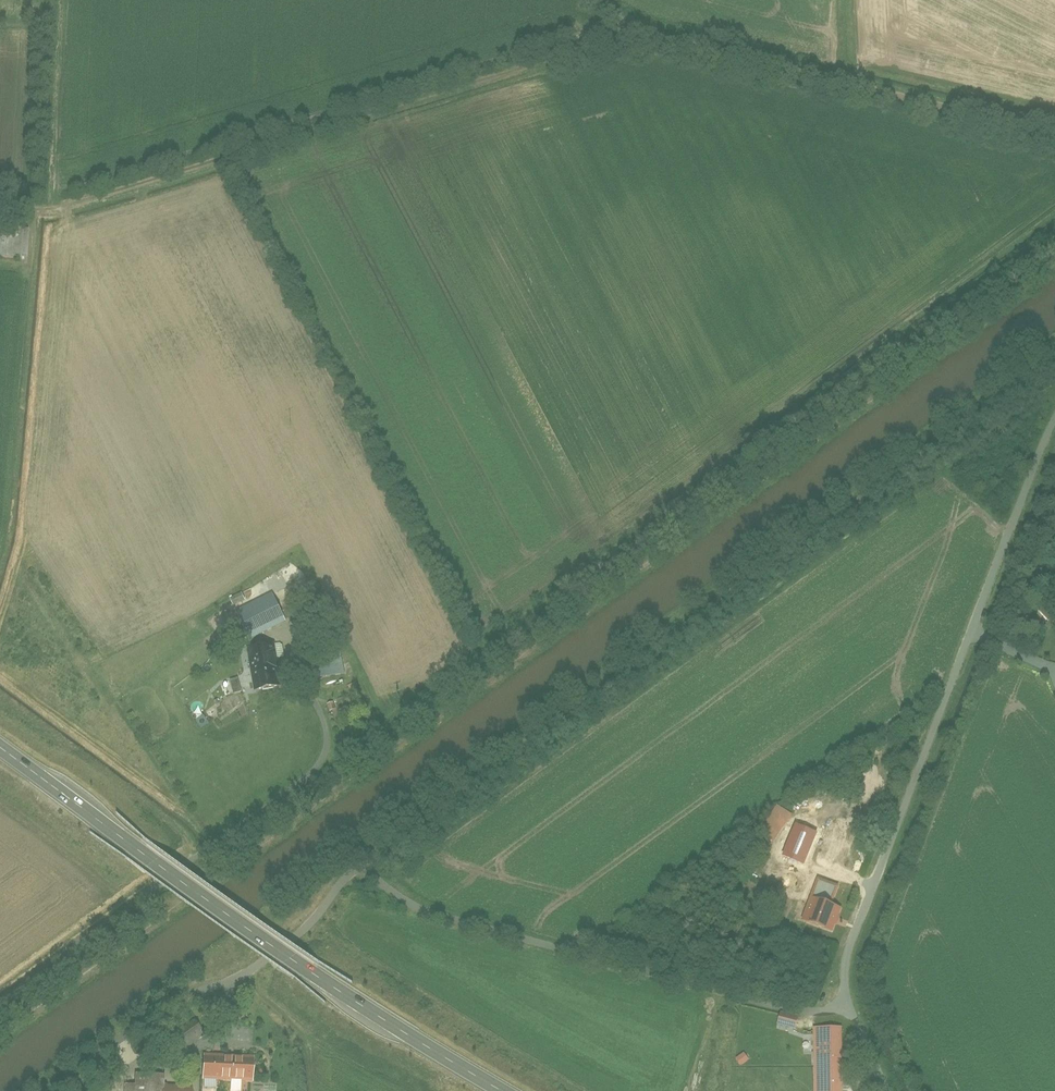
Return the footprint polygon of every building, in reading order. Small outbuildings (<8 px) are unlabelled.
[(241,594),(230,600),(233,606),(244,600),(241,594)] [(270,594),(234,612),(248,641),(285,623),(270,594)] [(282,686),(273,638),(246,643),(255,691),(282,686)] [(234,692),(241,690),(237,679),(230,681),(234,692)] [(195,721),(200,728),(207,723),(201,716),(195,721)] [(812,834),(814,827),(797,823),(796,830),(812,834)] [(795,829),(783,856),(802,864),(813,836),(795,829)] [(824,873),(805,920),(832,931),(851,885),(824,873)] [(780,1012),(777,1024),(795,1030),(798,1017),(780,1012)] [(194,1027),(170,1046),(177,1056),(202,1037),(194,1027)] [(814,1030),(816,1090),(842,1090),(840,1029),(814,1030)] [(741,1066),(750,1059),(745,1052),(736,1058),(741,1066)] [(251,1057),(201,1055),(199,1080),(250,1082),(251,1057)] [(125,1075),(124,1090),(162,1090),(162,1088),(163,1077),(125,1075)]
